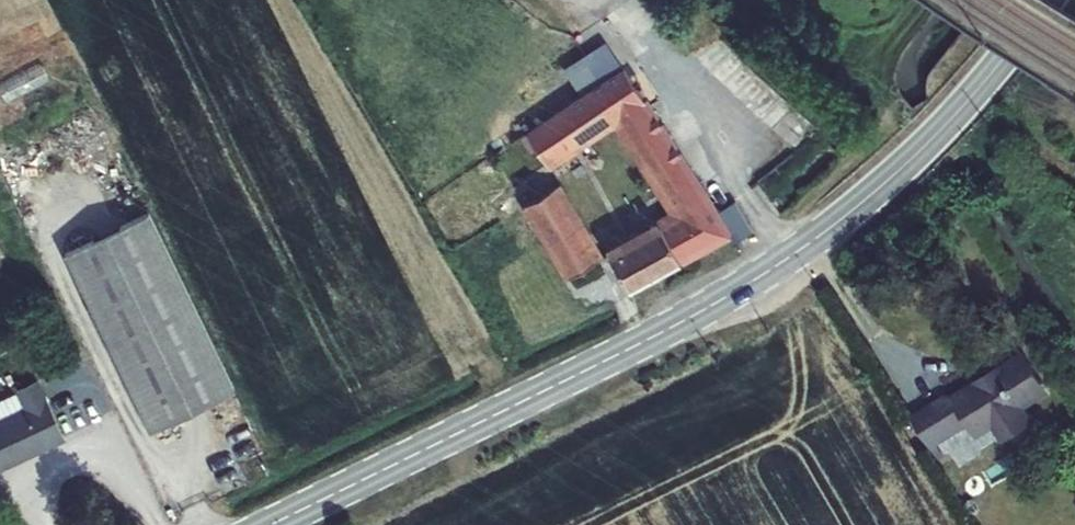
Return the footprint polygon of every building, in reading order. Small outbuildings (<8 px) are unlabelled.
[(618,122),(680,214),(608,255),(628,291),(729,232),(741,253),(753,246),(751,241),(757,236),(739,205),(722,215),(606,40),(591,51),(604,69),(597,75),(601,82),(524,134),(546,166),(618,122)] [(695,64),(796,147),(814,125),(713,42),(695,64)] [(508,197),(515,210),(524,205),(567,280),(597,262),(554,188),(534,200),(526,187),(508,197)] [(152,218),(65,259),(149,436),(236,395),(152,218)] [(947,395),(914,416),(933,445),(972,420),(978,430),(995,419),(1005,435),(1027,421),(1017,405),(1043,389),(1022,357),(951,402),(947,395)] [(37,381),(0,398),(0,468),(63,439),(37,381)]
